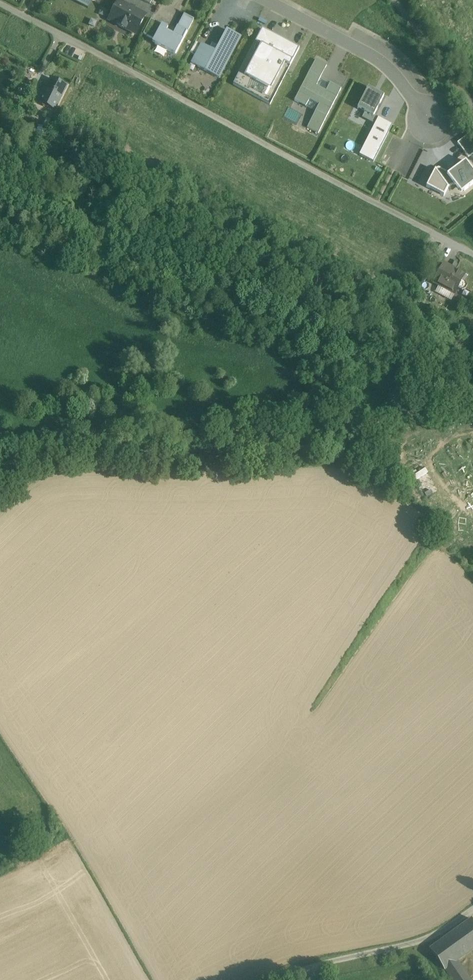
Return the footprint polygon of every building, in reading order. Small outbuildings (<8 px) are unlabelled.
[(145,15),(119,1),(116,7),(114,9),(113,11),(113,13),(112,14),(115,16),(112,21),(117,24),(119,25),(121,27),(124,28),(126,28),(136,33),(145,15)] [(193,19),(184,14),(179,24),(189,29),(194,19),(193,19)] [(162,24),(151,19),(143,33),(154,39),(162,24)] [(173,35),(166,31),(168,28),(162,24),(154,39),(152,42),(175,54),(189,29),(179,24),(173,35)] [(214,50),(201,44),(195,55),(191,63),(219,78),(241,37),(227,30),(216,50),(214,50)] [(234,85),(270,104),(299,49),(263,30),(234,85)] [(201,44),(196,42),(190,52),(195,55),(201,44)] [(330,83),(326,90),(316,85),(320,78),(309,72),(295,99),(306,105),(310,98),(319,103),(312,116),(312,118),(323,124),(340,91),(340,89),(340,88),(330,83)] [(66,86),(51,79),(40,101),(55,108),(66,86)] [(384,96),(368,87),(357,107),(365,111),(362,117),(375,123),(378,117),(374,115),(384,96)] [(375,123),(360,153),(374,160),(392,124),(378,117),(375,123)] [(48,129),(37,125),(33,134),(44,139),(48,129)] [(468,134),(457,142),(468,156),(472,153),(472,141),(468,134)] [(447,173),(455,183),(461,192),(472,183),(472,170),(465,160),(449,172),(447,173)] [(449,172),(439,166),(436,167),(426,185),(444,194),(449,186),(455,183),(447,173),(449,172)] [(444,262),(434,280),(455,292),(458,286),(462,289),(466,288),(467,285),(466,281),(462,279),(465,274),(444,262)] [(419,317),(415,314),(411,321),(415,324),(416,322),(419,317)] [(426,322),(419,317),(416,322),(422,327),(426,322)] [(431,946),(447,967),(458,959),(472,947),(472,918),(471,916),(431,946)] [(458,959),(447,967),(457,979),(472,979),(458,959)]
